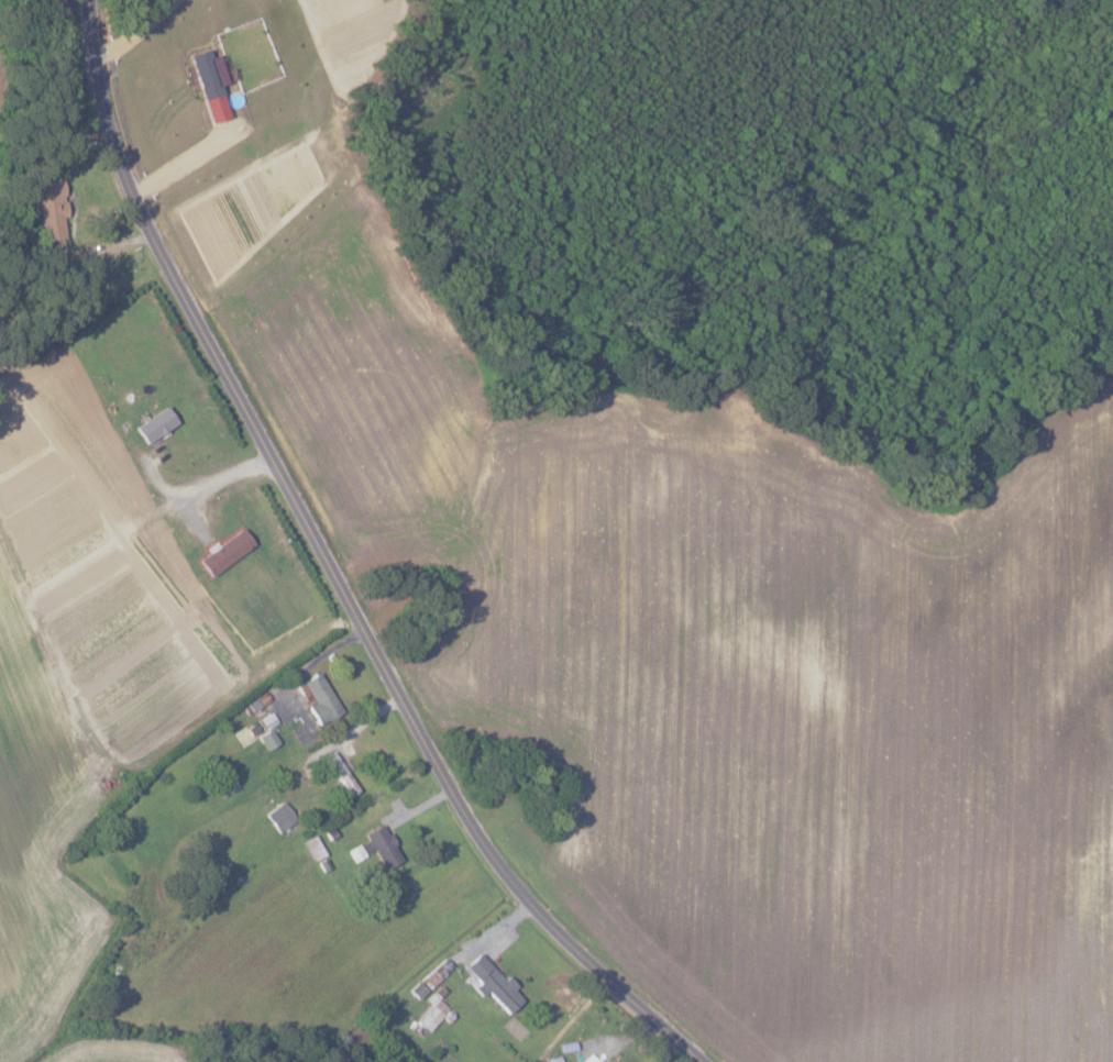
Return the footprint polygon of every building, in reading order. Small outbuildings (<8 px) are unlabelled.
[(210,124),(230,119),(221,86),(228,84),(220,56),(211,58),(209,50),(191,55),(210,124)] [(36,184),(38,197),(34,198),(37,225),(41,224),(43,242),(66,239),(63,219),(68,218),(64,181),(36,184)] [(178,426),(169,408),(136,426),(145,444),(178,426)] [(200,559),(211,575),(255,544),(243,528),(200,559)] [(309,704),(318,724),(341,714),(322,672),(297,683),(307,705),(309,704)] [(280,743),(271,728),(259,736),(267,750),(280,743)] [(267,812),(279,833),(298,821),(285,801),(267,812)] [(383,871),(404,859),(383,823),(365,834),(369,840),(366,842),(383,871)] [(488,991),(509,1013),(524,999),(514,989),(515,988),(481,952),(463,969),(486,994),(488,991)] [(410,988),(418,999),(428,992),(421,981),(410,988)] [(436,1001),(418,1020),(429,1031),(448,1012),(436,1001)] [(592,1054),(583,1061),(600,1061),(592,1054)]
